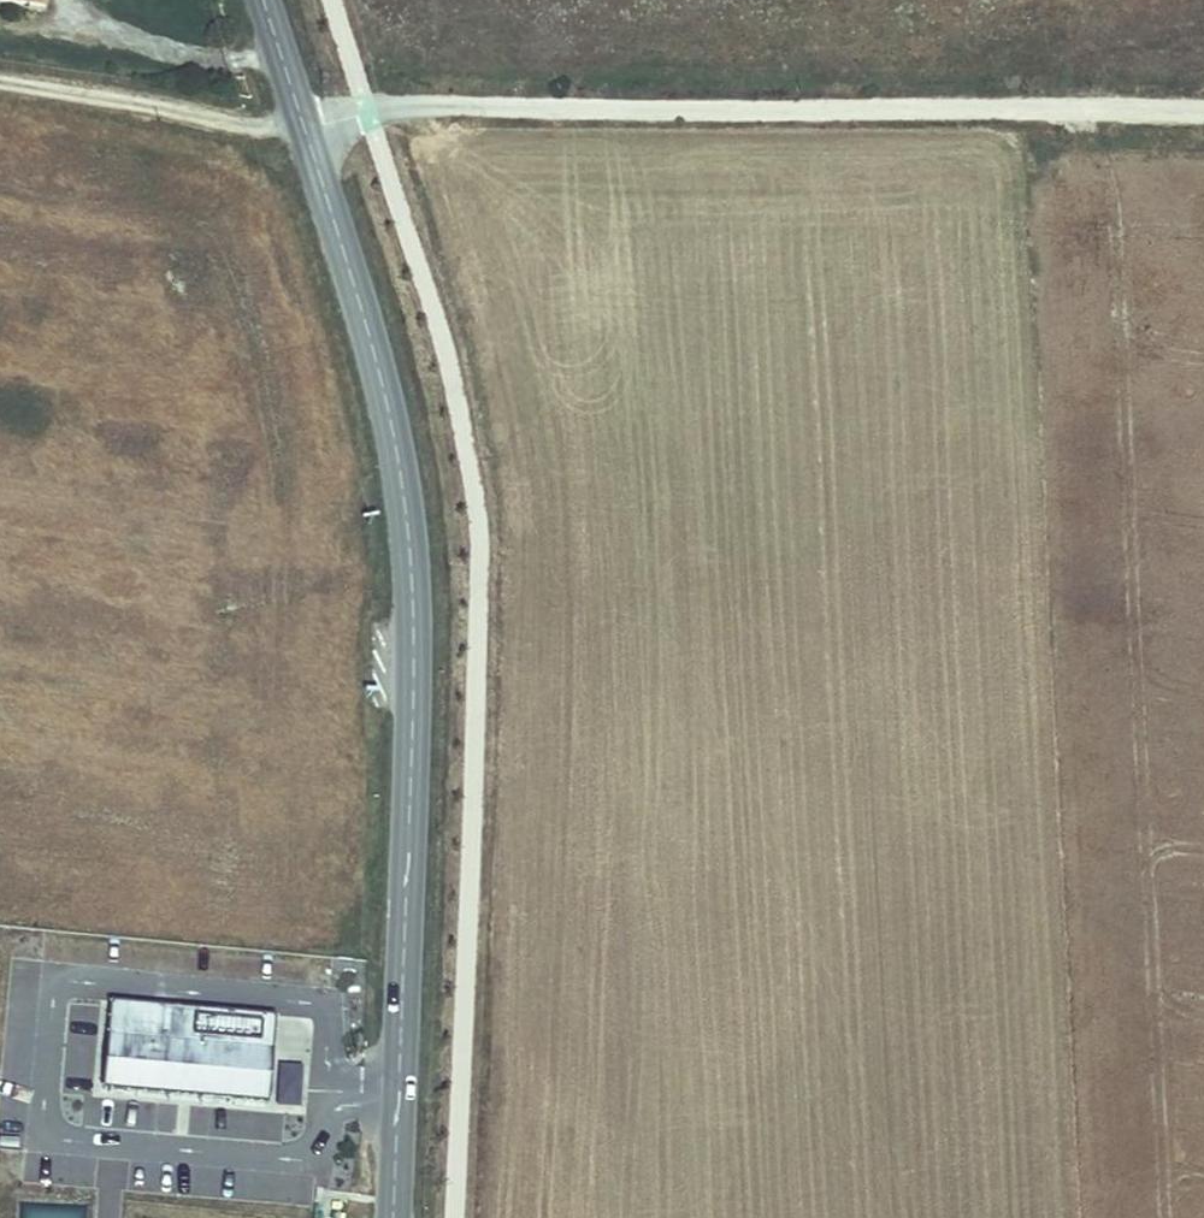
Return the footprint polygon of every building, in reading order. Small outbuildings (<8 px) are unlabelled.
[(110,1001),(103,1087),(269,1100),(276,1014),(110,1001)] [(85,1206),(21,1204),(21,1217),(85,1217),(85,1206)]
